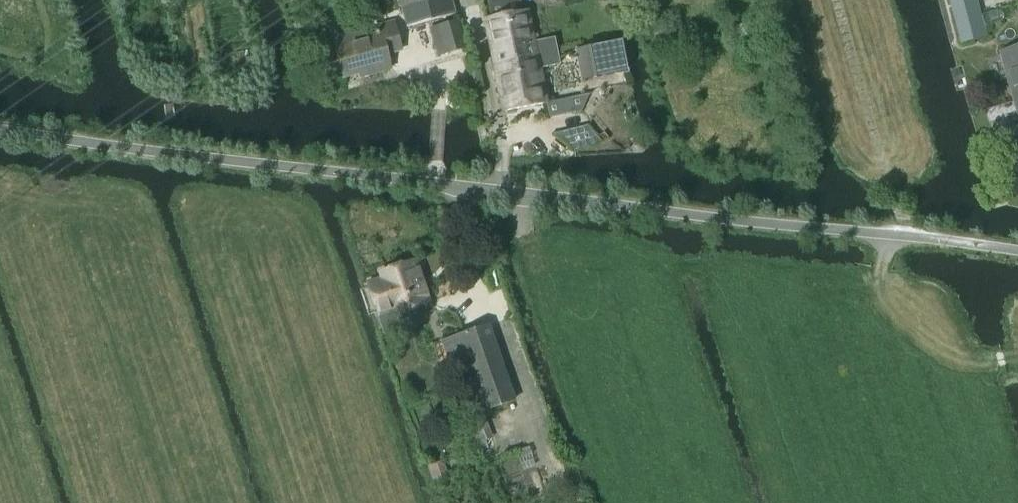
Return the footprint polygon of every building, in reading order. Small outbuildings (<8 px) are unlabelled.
[(450,0),(398,0),(406,27),(454,13),(450,0)] [(490,19),(484,20),(494,71),(538,62),(538,66),(558,62),(554,38),(535,42),(529,11),(522,12),(520,0),(487,0),(490,19)] [(977,0),(950,0),(962,44),(987,37),(977,0)] [(456,20),(429,28),(434,47),(442,45),(444,53),(464,48),(456,20)] [(332,37),(333,40),(334,45),(343,77),(370,70),(371,73),(389,68),(386,55),(401,50),(393,22),(372,28),(374,35),(367,37),(364,28),(332,37)] [(628,73),(621,40),(574,49),(580,82),(628,73)] [(1001,54),(1016,105),(1017,105),(1017,49),(1001,54)] [(538,62),(494,71),(501,110),(546,103),(538,66),(538,62)] [(379,274),(381,280),(366,285),(378,318),(394,312),(395,316),(429,303),(413,261),(379,274)] [(468,417),(513,401),(488,326),(442,341),(468,417)]
